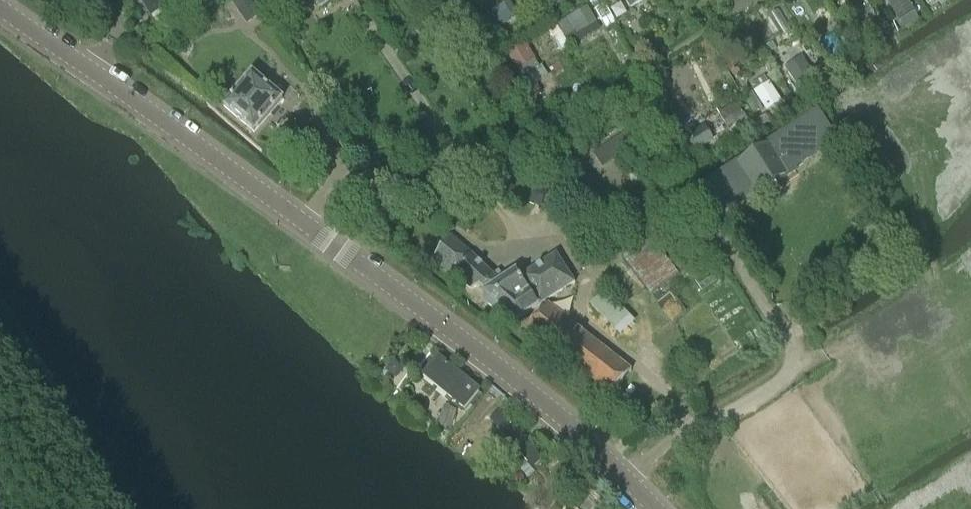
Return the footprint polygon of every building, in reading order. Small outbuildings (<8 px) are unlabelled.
[(161,0),(138,0),(150,19),(166,8),(161,0)] [(251,0),(247,0),(236,8),(245,22),(247,24),(261,14),(251,0)] [(336,0),(313,0),(320,10),(321,11),(336,0)] [(518,15),(509,0),(507,0),(490,11),(499,26),(518,15)] [(913,11),(906,0),(886,0),(899,21),(913,11)] [(596,24),(585,6),(556,23),(566,42),(596,24)] [(866,44),(879,35),(870,21),(857,30),(866,44)] [(832,64),(846,55),(833,35),(820,44),(832,64)] [(539,64),(525,42),(505,54),(520,76),(539,64)] [(795,88),(812,77),(803,63),(786,74),(795,88)] [(223,106),(254,132),(282,98),(252,72),(223,106)] [(762,104),(776,95),(768,82),(754,91),(762,104)] [(749,123),(737,103),(718,114),(731,134),(749,123)] [(824,148),(806,120),(689,195),(706,223),(824,148)] [(718,144),(705,123),(696,129),(693,124),(680,133),(696,158),(718,144)] [(602,169),(633,149),(623,134),(593,154),(602,169)] [(543,196),(532,192),(528,203),(538,207),(543,196)] [(642,222),(651,234),(661,226),(652,214),(642,222)] [(678,274),(649,236),(621,257),(650,296),(678,274)] [(544,301),(574,282),(556,254),(520,277),(516,270),(504,279),(498,270),(492,275),(471,254),(451,237),(433,260),(453,274),(470,288),(480,285),(486,290),(484,291),(486,303),(494,310),(505,313),(515,321),(537,306),(542,310),(549,305),(544,301)] [(865,267),(863,262),(861,255),(849,260),(853,271),(865,267)] [(621,334),(634,321),(603,291),(590,304),(621,334)] [(631,370),(549,305),(542,310),(525,329),(609,395),(631,370)] [(481,389),(438,355),(421,376),(464,410),(481,389)] [(444,406),(438,425),(451,428),(456,409),(444,406)] [(411,415),(419,415),(419,407),(411,407),(411,415)] [(532,469),(541,460),(499,415),(490,424),(532,469)] [(491,479),(499,479),(499,471),(491,471),(491,479)]
